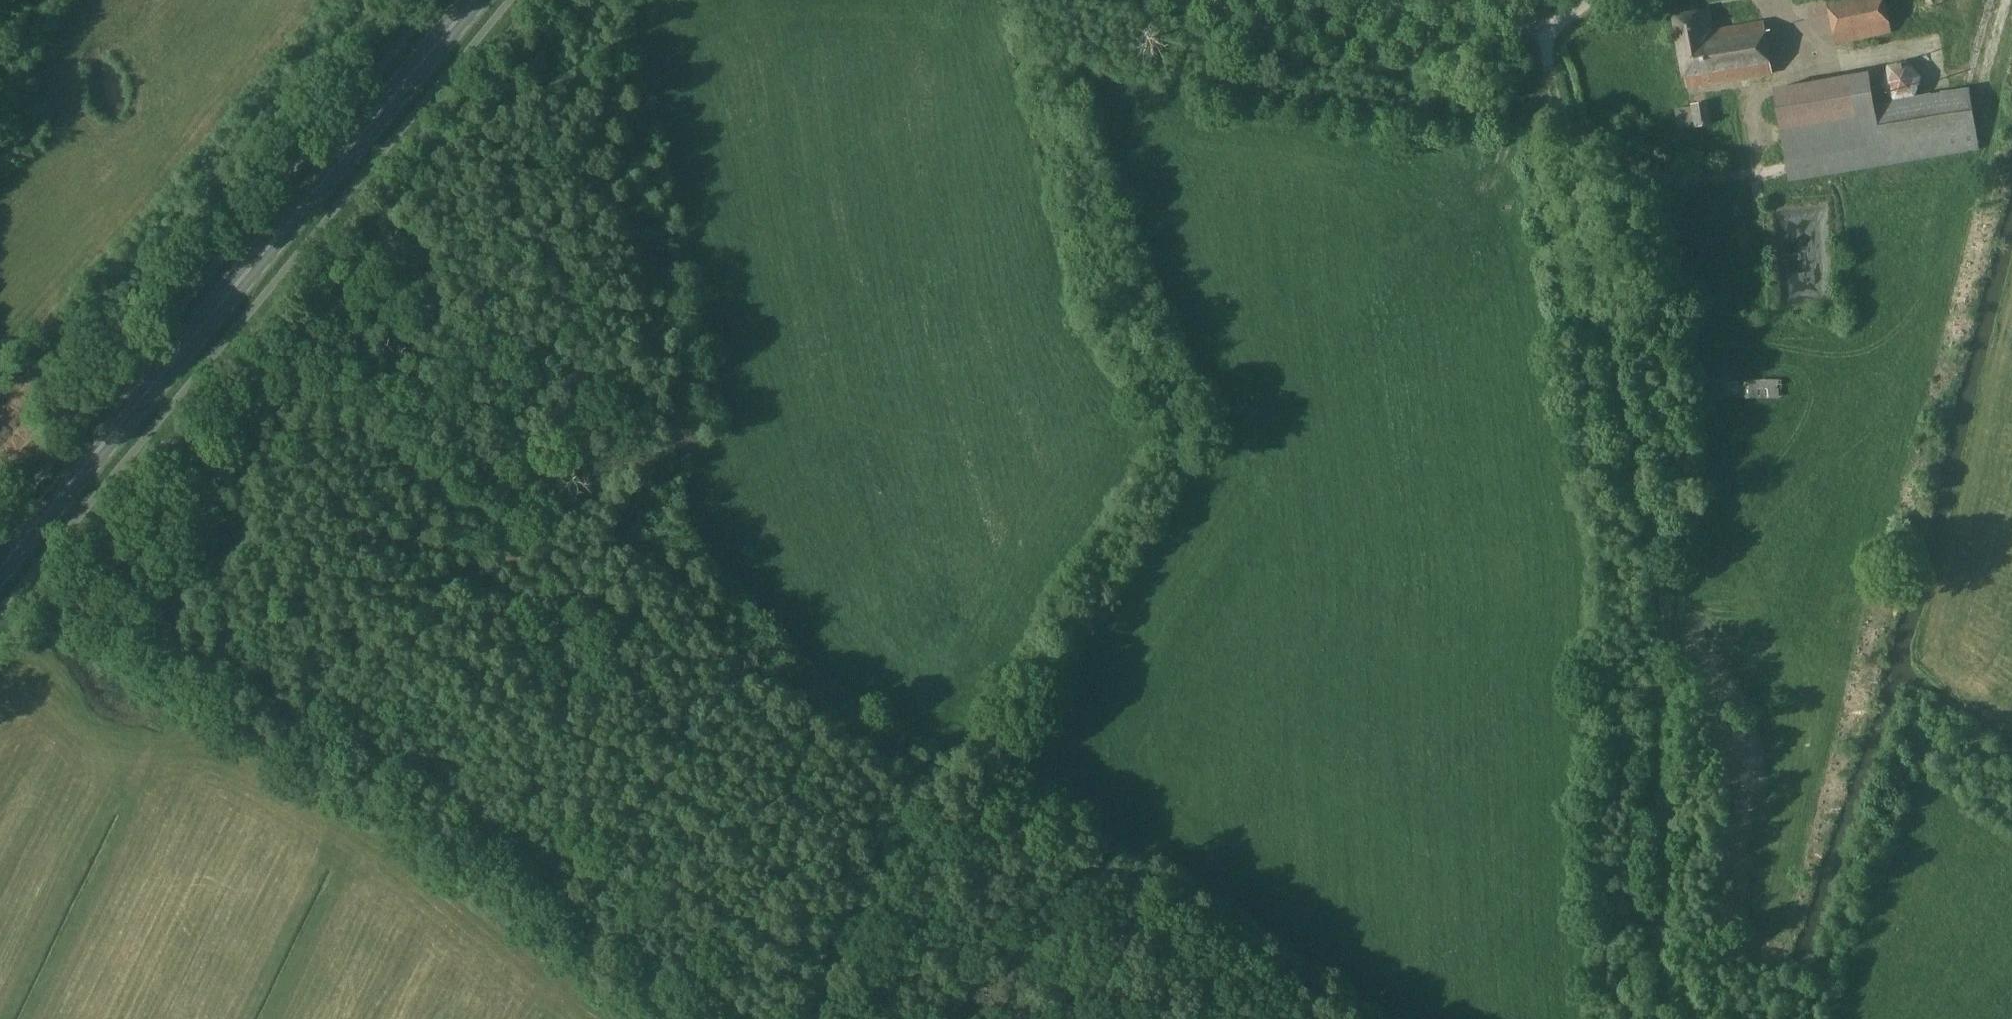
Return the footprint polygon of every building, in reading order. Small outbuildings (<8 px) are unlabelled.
[(1836,46),(1892,33),(1886,0),(1827,0),(1836,46)] [(1710,11),(1675,17),(1687,88),(1772,73),(1763,22),(1713,30),(1710,11)] [(1772,90),(1788,175),(1976,146),(1964,90),(1872,107),(1868,76),(1772,90)] [(1691,105),(1691,108),(1694,129),(1713,125),(1709,102),(1691,105)]
